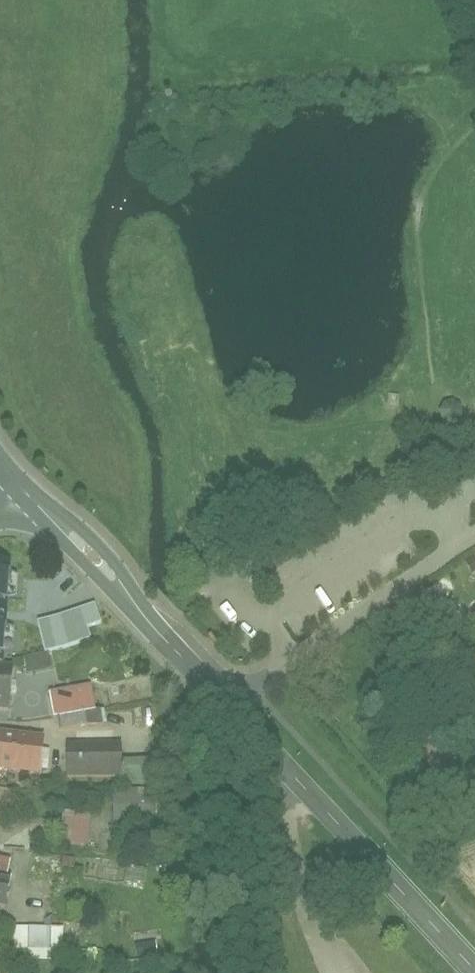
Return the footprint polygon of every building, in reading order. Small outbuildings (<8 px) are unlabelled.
[(2,702),(2,656),(25,656),(27,668),(61,664),(52,618),(2,624),(2,577),(0,577),(0,702),(2,702)] [(91,678),(50,688),(59,726),(101,716),(91,678)] [(36,765),(38,729),(0,727),(0,763),(36,765)] [(113,738),(66,739),(66,772),(114,771),(113,738)] [(92,811),(61,808),(57,841),(88,844),(92,811)] [(33,950),(33,960),(69,960),(70,927),(22,927),(21,950),(33,950)] [(15,962),(0,958),(0,972),(12,972),(15,962)]
